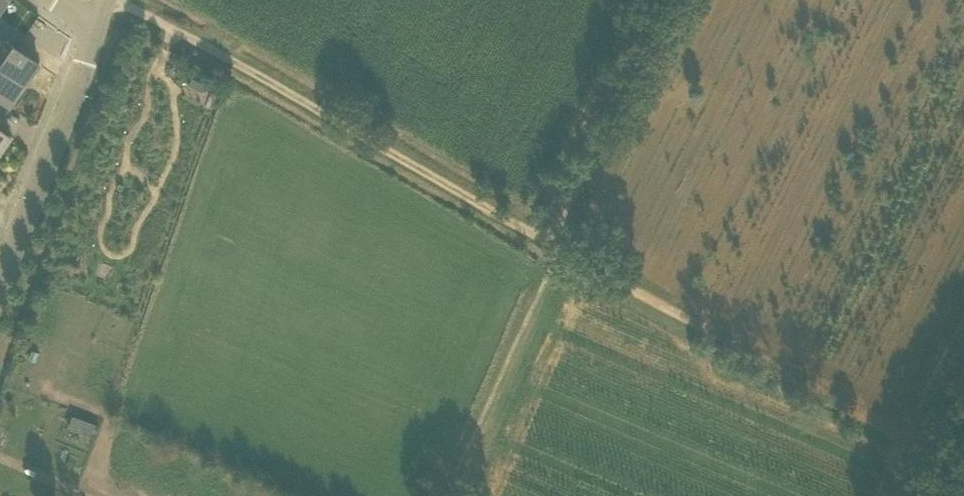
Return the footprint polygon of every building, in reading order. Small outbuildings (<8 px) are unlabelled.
[(11,0),(0,0),(0,16),(11,0)] [(0,36),(0,67),(25,85),(40,64),(0,36)] [(11,106),(25,85),(0,67),(0,99),(11,106)] [(12,137),(0,128),(0,154),(12,137)]
